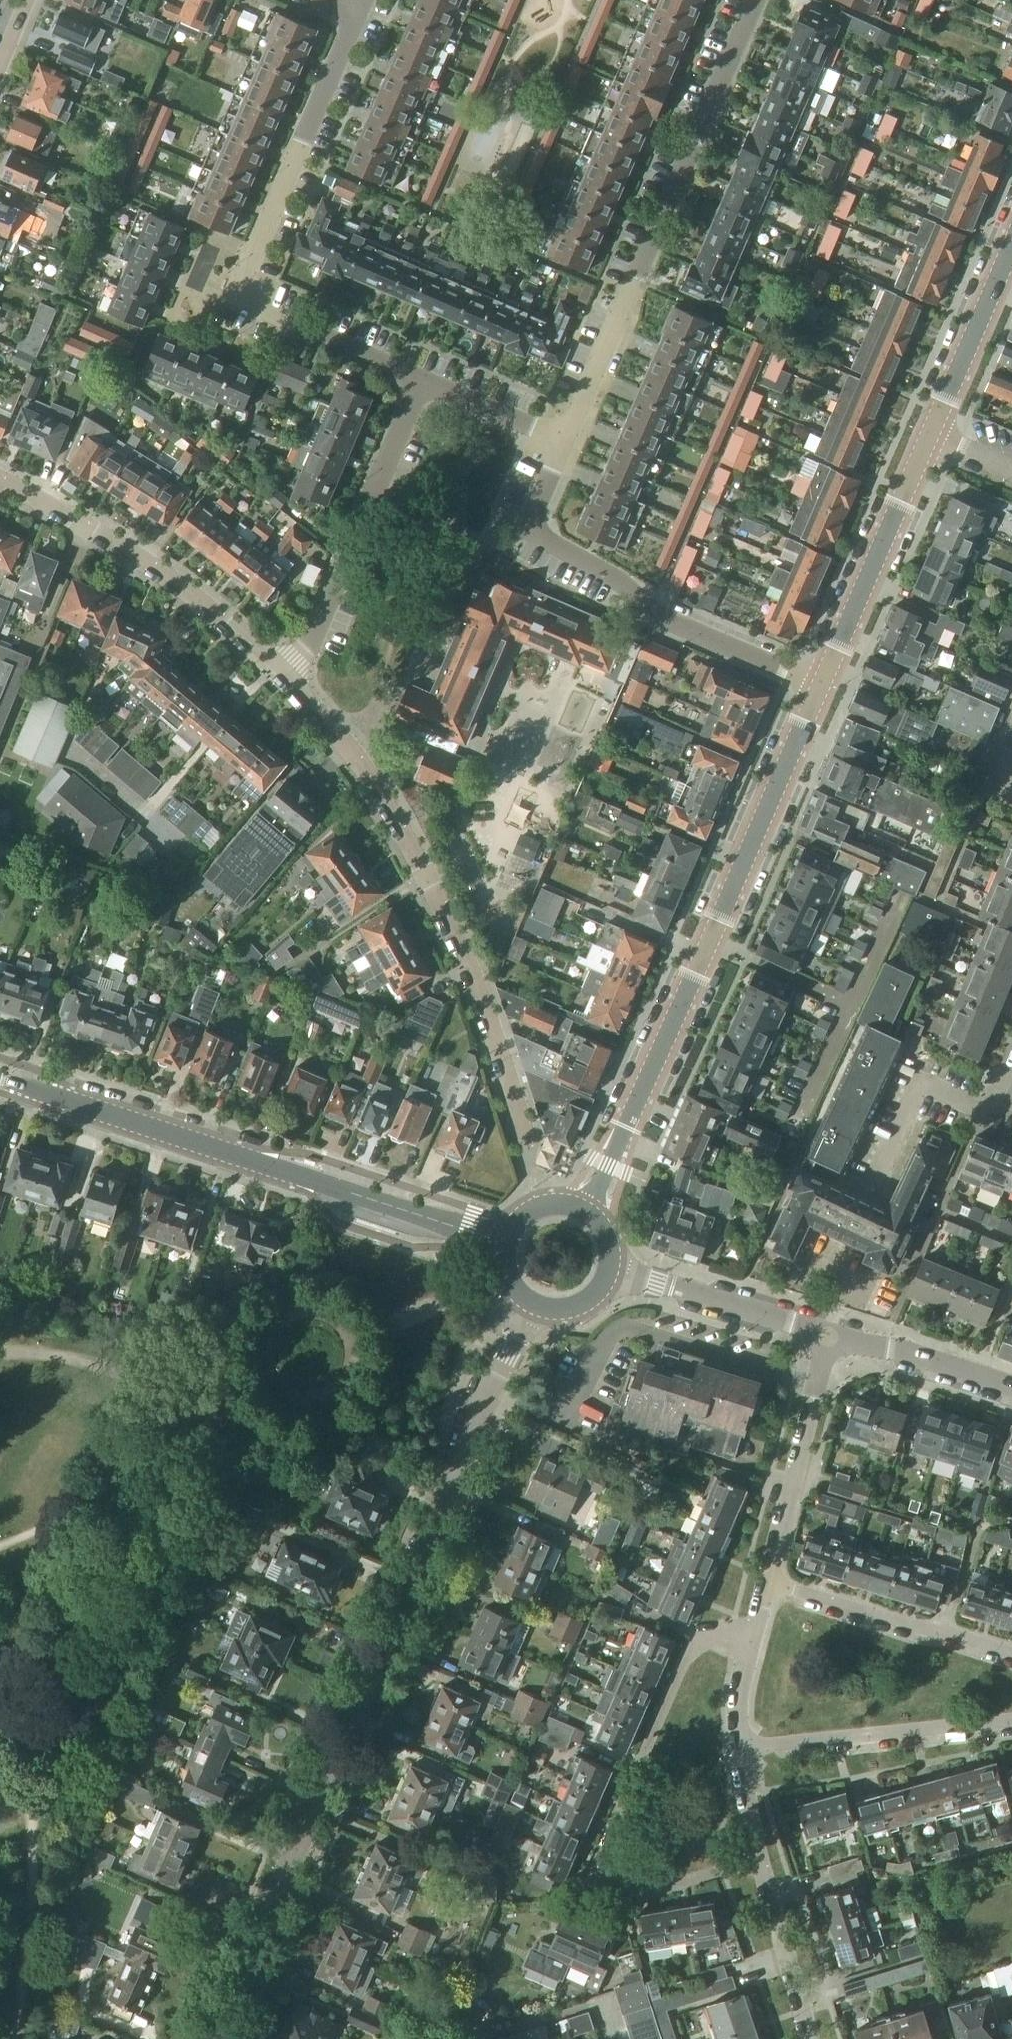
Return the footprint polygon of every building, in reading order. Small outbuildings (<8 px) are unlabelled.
[(102,17),(118,24),(127,3),(120,0),(69,0),(68,3),(102,17)] [(175,30),(200,41),(218,0),(188,0),(184,10),(178,23),(175,30)] [(434,0),(421,0),(401,46),(447,65),(453,51),(456,52),(464,32),(461,31),(468,15),(434,0)] [(468,15),(474,0),(434,0),(468,15)] [(512,16),(517,4),(508,0),(507,0),(502,12),(512,16)] [(648,3),(696,24),(706,0),(650,0),(648,3)] [(880,18),(888,0),(838,0),(880,18)] [(931,11),(936,0),(921,0),(918,5),(931,11)] [(597,13),(607,17),(613,5),(603,1),(597,13)] [(168,3),(162,16),(178,23),(184,10),(183,9),(168,3)] [(648,3),(638,26),(685,48),(696,24),(648,3)] [(839,31),(843,33),(846,28),(896,51),(903,38),(843,11),(838,20),(805,5),(795,27),(834,43),(839,31)] [(931,11),(918,5),(913,17),(926,23),(931,11)] [(235,6),(228,32),(238,35),(246,9),(235,6)] [(262,33),(309,53),(319,30),(272,10),(262,33)] [(897,13),(893,23),(902,26),(907,14),(898,10),(897,13)] [(135,16),(153,24),(147,37),(165,45),(173,27),(163,23),(164,22),(138,11),(135,16)] [(507,29),(512,16),(502,12),(497,24),(507,29)] [(55,33),(86,48),(97,53),(101,43),(106,32),(64,13),(55,33)] [(602,29),(607,17),(597,13),(592,25),(602,29)] [(597,42),(602,29),(592,25),(587,37),(597,42)] [(685,48),(638,26),(627,53),(674,73),(685,48)] [(798,30),(796,36),(790,51),(826,66),(836,45),(834,44),(834,43),(795,27),(795,28),(798,30)] [(495,29),(490,41),(500,45),(505,33),(495,29)] [(252,56),(299,77),(309,53),(262,33),(252,56)] [(582,49),(592,54),(597,42),(587,37),(582,49)] [(490,41),(484,53),(494,58),(500,45),(490,41)] [(447,65),(401,46),(380,95),(414,110),(424,114),(430,99),(435,101),(443,81),(440,80),(447,65)] [(59,63),(90,77),(96,62),(65,48),(59,63)] [(587,65),(592,54),(582,49),(577,61),(587,65)] [(900,50),(894,64),(904,68),(906,69),(912,55),(900,50)] [(826,66),(790,51),(781,71),(817,87),(826,66)] [(494,58),(484,53),(479,66),(489,70),(494,58)] [(674,73),(627,53),(615,80),(666,101),(673,86),(670,84),(674,73)] [(235,94),(283,114),(299,77),(252,56),(235,94)] [(82,82),(42,65),(33,84),(63,97),(67,87),(78,92),(82,82)] [(570,77),(580,82),(585,69),(575,65),(570,77)] [(489,70),(479,66),(474,78),(484,82),(489,70)] [(781,71),(771,93),(808,109),(817,87),(781,71)] [(861,82),(877,88),(881,79),(866,72),(861,82)] [(575,94),(580,82),(570,77),(564,89),(575,94)] [(474,78),(469,90),(479,94),(484,82),(474,78)] [(666,101),(615,80),(604,106),(651,126),(654,118),(659,119),(666,101)] [(877,88),(861,82),(857,92),(872,99),(877,88)] [(63,97),(33,84),(25,104),(67,123),(73,114),(70,113),(74,102),(63,98),(63,97)] [(965,93),(970,95),(1011,113),(1011,93),(992,84),(988,95),(968,86),(965,93)] [(564,89),(559,102),(569,106),(575,94),(564,89)] [(479,94),(469,90),(463,102),(473,106),(479,94)] [(765,102),(762,110),(763,112),(762,114),(799,130),(808,109),(771,93),(767,102),(765,102)] [(219,131),(266,152),(283,114),(235,94),(219,131)] [(424,114),(414,110),(380,95),(359,145),(393,160),(402,164),(409,149),(412,150),(421,130),(417,129),(424,114)] [(962,113),(1008,133),(1011,124),(1011,113),(970,95),(962,113)] [(123,157),(108,194),(118,198),(158,103),(148,99),(140,117),(139,119),(135,128),(123,157)] [(468,119),(473,106),(463,102),(458,114),(468,119)] [(569,106),(559,102),(554,114),(564,118),(569,106)] [(136,193),(172,109),(163,104),(126,189),(136,193)] [(651,126),(604,106),(594,130),(640,150),(651,126)] [(124,112),(120,121),(123,123),(135,128),(139,119),(124,112)] [(882,124),(893,130),(898,118),(886,113),(882,124)] [(453,127),(463,131),(468,119),(458,114),(453,127)] [(549,126),(559,131),(564,118),(554,114),(549,126)] [(749,133),(790,151),(790,150),(792,151),(800,155),(809,134),(799,130),(762,114),(755,132),(753,134),(749,133)] [(843,124),(858,131),(862,122),(847,115),(843,124)] [(19,116),(9,139),(34,150),(35,149),(50,155),(59,135),(44,128),(44,127),(19,116)] [(120,121),(107,150),(123,157),(135,128),(123,123),(120,121)] [(858,131),(843,124),(839,133),(854,140),(858,131)] [(862,136),(875,142),(877,138),(888,143),(893,130),(882,124),(880,129),(867,124),(862,136)] [(559,131),(549,126),(543,138),(554,143),(559,131)] [(457,143),(463,131),(453,127),(447,139),(457,143)] [(583,155),(630,175),(640,150),(594,130),(583,155)] [(202,169),(250,189),(266,152),(219,131),(202,169)] [(740,155),(738,159),(778,177),(780,172),(790,151),(749,133),(740,155)] [(1004,145),(980,135),(968,163),(1000,177),(1008,158),(1000,154),(1004,145)] [(543,138),(538,151),(548,155),(554,143),(543,138)] [(452,155),(457,143),(447,139),(442,151),(452,155)] [(359,145),(348,170),(392,189),(402,164),(393,160),(359,145)] [(858,157),(870,162),(875,153),(863,148),(858,157)] [(452,155),(442,151),(437,163),(447,168),(452,155)] [(548,155),(538,151),(533,163),(543,167),(548,155)] [(9,153),(3,167),(9,169),(5,179),(41,194),(46,183),(42,181),(48,168),(15,154),(15,155),(9,153)] [(817,162),(840,172),(844,163),(820,154),(817,162)] [(583,155),(573,178),(619,198),(630,175),(583,155)] [(870,162),(858,157),(852,172),(864,177),(870,162)] [(740,165),(732,183),(769,199),(778,177),(738,159),(737,160),(741,162),(740,165)] [(816,166),(825,170),(822,178),(836,183),(840,172),(817,162),(816,166)] [(437,163),(432,176),(441,180),(447,168),(437,163)] [(543,167),(533,163),(528,175),(538,180),(543,167)] [(945,176),(989,196),(989,195),(991,196),(1000,177),(968,163),(963,174),(948,168),(945,176)] [(192,192),(240,212),(250,189),(202,169),(192,192)] [(528,175),(522,187),(533,192),(538,180),(528,175)] [(426,188),(436,192),(441,180),(432,176),(426,188)] [(941,184),(956,190),(952,199),(982,212),(989,196),(945,176),(941,184)] [(343,177),(335,193),(355,202),(362,185),(343,177)] [(619,198),(573,178),(562,203),(609,223),(619,198)] [(727,195),(723,204),(760,220),(764,211),(772,215),(778,202),(769,199),(732,183),(732,184),(728,185),(725,193),(727,195)] [(533,192),(522,187),(517,200),(527,204),(533,192)] [(436,192),(426,188),(421,200),(431,204),(436,192)] [(839,202),(851,207),(857,195),(844,190),(839,202)] [(182,214),(231,235),(240,212),(192,192),(182,214)] [(50,194),(45,206),(65,215),(67,216),(67,215),(81,221),(86,209),(70,202),(50,194)] [(948,207),(933,201),(929,212),(973,231),(982,212),(952,199),(948,207)] [(512,212),(522,216),(527,204),(517,200),(512,212)] [(300,236),(293,251),(329,266),(342,233),(331,229),(339,208),(324,201),(310,235),(308,239),(300,236)] [(851,207),(839,202),(834,214),(846,220),(851,207)] [(7,238),(12,225),(38,235),(39,232),(56,239),(65,215),(45,206),(42,205),(36,218),(0,203),(0,235),(7,238)] [(562,203),(551,228),(563,233),(598,248),(609,223),(562,203)] [(723,204),(714,225),(751,240),(760,220),(723,204)] [(804,214),(819,221),(823,211),(808,205),(804,214)] [(329,266),(327,271),(344,278),(346,274),(351,277),(367,239),(366,239),(375,218),(374,218),(377,211),(371,208),(368,215),(365,213),(356,234),(354,239),(342,233),(329,266)] [(144,328),(186,229),(140,209),(119,258),(132,264),(122,287),(109,282),(98,308),(144,328)] [(517,229),(522,216),(512,212),(507,224),(517,229)] [(819,221),(804,214),(800,224),(815,230),(819,221)] [(819,233),(825,235),(825,236),(837,241),(842,229),(831,224),(833,220),(826,216),(819,233)] [(917,234),(912,232),(911,233),(959,253),(966,236),(937,223),(925,218),(917,234)] [(387,224),(381,238),(390,242),(396,228),(387,224)] [(507,224),(501,236),(512,241),(517,229),(507,224)] [(709,238),(705,247),(741,263),(751,240),(714,225),(714,227),(710,227),(707,235),(709,238)] [(389,249),(373,286),(395,295),(411,258),(409,258),(422,230),(413,226),(400,254),(389,249)] [(563,233),(551,228),(541,252),(587,272),(598,248),(563,233)] [(918,244),(914,253),(923,258),(952,270),(959,253),(911,233),(908,240),(918,244)] [(13,268),(18,255),(16,254),(20,243),(7,238),(0,235),(0,263),(13,268)] [(837,241),(825,236),(817,255),(829,260),(837,241)] [(367,239),(351,277),(373,286),(389,249),(388,248),(390,242),(381,238),(379,244),(367,239)] [(411,258),(395,295),(418,305),(434,268),(431,267),(441,246),(432,242),(422,263),(411,258)] [(696,267),(732,283),(741,263),(705,247),(696,267)] [(786,256),(800,262),(804,252),(789,247),(786,256)] [(458,271),(464,256),(453,251),(447,266),(458,271)] [(914,253),(910,251),(902,269),(944,287),(952,270),(923,258),(914,253)] [(464,256),(458,271),(465,274),(471,258),(464,256)] [(800,262),(786,256),(781,269),(795,274),(800,262)] [(477,287),(461,324),(483,333),(499,296),(496,295),(485,290),(494,268),(485,265),(476,286),(477,287)] [(686,280),(683,288),(720,304),(730,309),(739,287),(732,284),(732,283),(696,267),(692,265),(691,269),(687,269),(684,276),(686,280)] [(434,268),(418,305),(439,314),(455,277),(434,268)] [(819,268),(813,281),(825,286),(831,273),(819,268)] [(902,269),(895,286),(937,304),(944,287),(902,269)] [(499,296),(483,333),(505,343),(521,306),(519,305),(506,299),(517,279),(506,274),(496,295),(499,296)] [(48,275),(42,288),(62,297),(67,284),(48,275)] [(455,277),(439,314),(461,324),(477,287),(476,286),(455,277)] [(813,281),(808,294),(820,299),(825,286),(813,281)] [(521,306),(505,343),(509,344),(507,348),(526,356),(527,352),(542,318),(532,314),(530,310),(530,309),(539,288),(538,287),(530,284),(528,283),(519,305),(521,306)] [(924,305),(886,289),(877,309),(915,325),(924,305)] [(542,318),(527,352),(562,367),(569,352),(561,348),(578,310),(562,303),(554,323),(542,318)] [(43,304),(35,321),(50,327),(58,310),(43,304)] [(674,306),(664,329),(713,350),(723,328),(674,306)] [(791,319),(802,323),(807,312),(796,308),(791,319)] [(877,309),(869,329),(907,345),(915,325),(877,309)] [(775,339),(780,326),(758,316),(752,330),(775,339)] [(802,323),(791,319),(785,333),(796,338),(802,323)] [(24,333),(17,349),(18,350),(36,358),(37,358),(38,356),(50,327),(35,321),(29,335),(24,333)] [(86,321),(80,335),(130,357),(136,343),(86,321)] [(658,353),(703,373),(713,350),(664,329),(663,331),(667,333),(658,353)] [(869,329),(860,349),(898,365),(907,345),(869,329)] [(163,335),(144,379),(218,411),(222,401),(246,411),(261,377),(163,335)] [(70,336),(64,351),(122,376),(128,362),(70,336)] [(750,353),(760,357),(765,346),(755,342),(750,353)] [(1000,363),(1011,368),(1011,346),(1006,344),(999,362),(1000,363)] [(851,369),(865,375),(865,374),(890,385),(898,365),(860,349),(851,369)] [(18,350),(13,363),(30,371),(36,358),(18,350)] [(694,395),(703,373),(658,353),(648,375),(694,395)] [(750,353),(745,364),(755,369),(760,357),(750,353)] [(775,353),(771,363),(783,368),(787,358),(775,353)] [(281,359),(271,380),(283,386),(293,364),(281,359)] [(771,363),(765,377),(777,382),(783,368),(771,363)] [(294,390),(304,369),(293,364),(283,386),(294,390)] [(755,369),(745,364),(740,375),(750,380),(755,369)] [(305,395),(314,373),(304,369),(294,390),(305,395)] [(995,372),(994,371),(985,391),(1011,402),(1011,379),(995,372)] [(862,380),(849,374),(841,394),(879,410),(887,390),(863,380),(862,380)] [(35,400),(42,380),(31,375),(27,384),(23,395),(35,400)] [(648,375),(638,398),(684,418),(694,395),(648,375)] [(745,391),(750,380),(740,375),(735,387),(745,391)] [(13,413),(21,394),(23,395),(27,384),(16,379),(9,398),(0,395),(0,408),(13,413)] [(345,379),(333,407),(365,420),(374,399),(354,391),(357,384),(345,379)] [(730,398),(740,402),(745,391),(735,387),(730,398)] [(747,400),(759,405),(763,394),(751,389),(747,400)] [(266,393),(262,402),(279,410),(283,401),(266,393)] [(841,394),(832,413),(870,430),(879,410),(841,394)] [(638,398),(628,420),(663,435),(674,440),(684,418),(638,398)] [(735,414),(740,402),(730,398),(725,409),(735,414)] [(24,410),(11,439),(33,449),(47,420),(52,406),(37,400),(32,404),(28,402),(27,404),(24,410)] [(759,405),(747,400),(741,415),(753,420),(759,405)] [(321,401),(312,423),(356,442),(365,420),(333,407),(321,401)] [(47,420),(33,449),(54,458),(67,429),(74,413),(53,404),(52,406),(47,420)] [(0,408),(0,437),(3,439),(13,413),(0,408)] [(735,414),(725,409),(720,420),(730,425),(735,414)] [(832,413),(824,433),(862,450),(870,430),(832,413)] [(257,414),(253,423),(265,428),(269,419),(257,414)] [(618,443),(653,458),(663,435),(628,420),(618,443)] [(725,436),(730,425),(720,420),(715,432),(725,436)] [(253,423),(250,431),(267,438),(271,440),(272,437),(275,432),(265,428),(253,423)] [(312,423),(303,444),(304,444),(315,449),(347,463),(356,442),(312,423)] [(211,456),(212,455),(226,466),(236,454),(221,443),(222,442),(208,430),(197,444),(211,456)] [(715,432),(710,443),(720,447),(725,436),(715,432)] [(729,443),(742,448),(746,438),(733,433),(729,443)] [(824,433),(815,454),(853,470),(862,450),(824,433)] [(244,445),(256,450),(260,440),(248,435),(244,445)] [(89,438),(71,468),(90,479),(91,477),(108,450),(89,438)] [(108,450),(91,477),(111,489),(128,462),(136,450),(116,438),(108,450)] [(653,458),(618,443),(608,465),(643,480),(654,485),(664,463),(653,458)] [(710,443),(705,454),(716,458),(720,447),(710,443)] [(729,443),(723,457),(736,462),(742,448),(729,443)] [(302,444),(293,466),(295,466),(306,471),(337,485),(347,463),(315,449),(304,444),(303,444),(302,444)] [(152,446),(145,457),(154,462),(160,451),(152,446)] [(165,485),(148,512),(168,525),(185,497),(190,488),(178,481),(194,455),(186,450),(180,461),(179,461),(172,473),(165,485)] [(696,477),(706,481),(716,458),(705,454),(701,465),(696,477)] [(171,456),(164,468),(165,468),(172,473),(179,461),(171,456)] [(128,462),(111,489),(129,501),(146,473),(128,462)] [(861,482),(820,463),(812,481),(853,499),(861,482)] [(599,488),(633,503),(643,480),(608,465),(599,488)] [(727,483),(732,472),(719,466),(715,477),(727,483)] [(306,471),(293,500),(305,505),(308,498),(328,506),(337,485),(306,471)] [(146,473),(129,501),(148,512),(165,485),(157,480),(146,473)] [(706,481),(696,477),(691,488),(701,492),(706,481)] [(727,483),(715,477),(705,500),(718,505),(727,483)] [(805,498),(845,516),(853,499),(812,481),(805,498)] [(260,494),(279,510),(288,499),(269,483),(260,494)] [(633,503),(599,488),(590,507),(586,506),(585,509),(635,530),(645,508),(633,503)] [(701,492),(691,488),(686,499),(696,503),(701,492)] [(224,492),(216,504),(224,510),(233,498),(224,492)] [(233,498),(224,510),(230,514),(239,503),(233,498)] [(845,516),(805,498),(797,515),(837,533),(845,516)] [(988,513),(953,498),(943,521),(978,536),(988,513)] [(696,503),(686,499),(676,521),(686,526),(696,503)] [(199,503),(177,531),(196,545),(218,518),(224,510),(216,504),(214,503),(208,510),(199,503)] [(625,553),(635,530),(585,509),(575,531),(625,553)] [(696,520),(709,526),(713,514),(701,509),(696,520)] [(797,515),(789,532),(829,550),(837,533),(797,515)] [(218,518),(196,545),(214,559),(236,532),(234,530),(218,518)] [(236,532),(214,559),(231,573),(268,527),(260,520),(252,531),(241,522),(234,530),(236,532)] [(709,526),(696,520),(690,534),(703,540),(709,526)] [(676,521),(671,533),(681,537),(686,526),(676,521)] [(978,536),(943,521),(933,544),(968,558),(978,536)] [(277,549),(248,586),(267,600),(267,599),(267,600),(271,603),(278,598),(280,591),(276,588),(277,587),(288,573),(295,564),(284,556),(293,544),(303,552),(313,540),(294,526),(277,549)] [(268,527),(231,573),(248,586),(277,549),(266,540),(268,538),(273,531),(268,527)] [(24,540),(2,531),(0,536),(0,565),(12,570),(24,540)] [(671,533),(666,544),(676,548),(681,537),(671,533)] [(785,547),(801,554),(796,564),(824,576),(832,557),(789,538),(785,547)] [(676,548),(666,544),(661,555),(671,560),(676,548)] [(968,558),(933,544),(923,567),(958,582),(968,558)] [(699,550),(687,545),(682,558),(694,563),(699,550)] [(34,553),(16,596),(30,602),(28,609),(39,614),(40,614),(52,584),(49,583),(57,563),(34,553)] [(671,560),(661,555),(656,566),(666,571),(671,560)] [(673,581),(685,586),(694,563),(682,558),(673,581)] [(988,562),(984,571),(1000,577),(1003,569),(988,562)] [(792,574),(776,568),(772,576),(819,596),(820,595),(816,593),(824,576),(796,564),(792,574)] [(913,590),(948,605),(958,582),(923,567),(913,590)] [(1003,569),(1000,577),(1011,582),(1011,573),(1003,569)] [(768,584),(785,591),(780,601),(811,614),(819,596),(772,576),(768,584)] [(514,636),(580,664),(582,659),(609,670),(607,676),(626,684),(641,647),(595,628),(598,621),(529,591),(528,594),(511,586),(510,589),(484,578),(478,592),(475,590),(463,618),(466,620),(433,698),(416,690),(402,722),(427,732),(414,763),(421,766),(415,778),(454,795),(468,763),(454,757),(460,744),(467,747),(514,636)] [(12,601),(11,601),(17,584),(6,580),(0,593),(0,631),(12,601)] [(98,592),(75,583),(61,615),(84,625),(85,622),(98,592)] [(98,592),(85,622),(84,625),(105,634),(119,602),(98,592)] [(811,614),(780,601),(768,630),(791,640),(795,630),(803,633),(811,614)] [(937,624),(894,606),(887,623),(939,645),(946,628),(960,634),(965,624),(941,614),(937,624)] [(117,619),(103,650),(123,659),(124,660),(126,657),(139,628),(117,619)] [(919,657),(919,656),(939,664),(945,649),(938,647),(939,645),(887,623),(880,640),(919,657)] [(1011,626),(1003,623),(996,637),(1011,644),(1011,624),(1011,626)] [(124,660),(117,668),(131,679),(138,671),(142,666),(145,669),(149,664),(155,649),(159,652),(164,640),(139,628),(126,657),(124,660)] [(61,646),(66,633),(56,629),(51,642),(61,646)] [(679,653),(646,639),(637,658),(670,672),(679,653)] [(31,658),(0,645),(0,733),(31,658)] [(131,679),(124,687),(143,703),(173,668),(164,661),(166,658),(159,652),(155,649),(149,664),(145,669),(142,666),(138,671),(131,679)] [(921,686),(936,692),(941,682),(926,675),(923,681),(872,658),(865,675),(891,687),(891,686),(902,691),(904,687),(918,693),(921,686)] [(993,667),(992,669),(1011,677),(1011,668),(1008,667),(1009,666),(996,660),(993,667)] [(975,687),(971,695),(1001,707),(1011,681),(1011,677),(992,669),(993,667),(981,662),(972,685),(975,687)] [(629,677),(647,684),(653,670),(635,663),(629,677)] [(718,693),(729,698),(762,711),(769,693),(701,664),(693,683),(718,693)] [(173,668),(143,703),(160,718),(190,683),(173,668)] [(623,700),(640,707),(649,686),(632,679),(623,700)] [(190,683),(160,718),(161,717),(178,731),(176,733),(177,734),(208,698),(190,683)] [(951,686),(936,722),(939,723),(986,743),(988,739),(1001,707),(971,695),(951,686)] [(885,734),(927,752),(939,723),(936,722),(893,703),(893,704),(860,690),(851,711),(884,725),(884,724),(889,726),(885,734)] [(729,698),(718,693),(710,713),(753,731),(762,711),(729,698)] [(79,710),(42,694),(18,751),(54,767),(79,710)] [(208,698),(177,734),(194,748),(202,739),(203,740),(206,742),(209,745),(211,746),(233,720),(231,718),(228,715),(226,713),(208,698)] [(650,743),(681,756),(699,764),(732,778),(738,762),(692,742),(694,736),(622,704),(617,717),(631,724),(627,734),(639,739),(646,722),(658,727),(650,743)] [(86,749),(101,730),(99,728),(110,716),(100,708),(89,720),(93,723),(77,741),(86,749)] [(710,713),(701,734),(712,739),(744,753),(753,731),(710,713)] [(846,719),(838,738),(877,755),(885,735),(882,734),(846,719)] [(233,720),(211,746),(221,755),(213,765),(218,769),(212,776),(215,779),(252,735),(233,720)] [(101,730),(86,749),(95,757),(110,738),(101,730)] [(252,735),(215,779),(224,787),(231,778),(230,777),(237,768),(246,776),(269,750),(252,735)] [(104,765),(120,746),(110,738),(95,757),(104,765)] [(838,738),(831,755),(834,756),(868,771),(878,775),(885,758),(877,755),(838,738)] [(118,777),(134,759),(123,750),(108,768),(118,777)] [(246,776),(233,791),(240,798),(246,791),(256,800),(286,765),(269,750),(246,776)] [(600,753),(593,769),(606,775),(613,759),(600,753)] [(834,756),(824,779),(858,794),(855,802),(877,811),(890,817),(895,819),(940,838),(953,807),(909,788),(878,775),(868,771),(834,756)] [(134,759),(118,777),(127,785),(143,767),(134,759)] [(732,778),(699,764),(690,785),(722,799),(732,778)] [(664,773),(677,779),(680,772),(667,766),(664,773)] [(143,767),(127,785),(136,793),(152,774),(143,767)] [(147,802),(163,783),(152,774),(136,793),(147,802)] [(108,853),(122,818),(73,776),(51,800),(78,821),(71,838),(108,853)] [(719,813),(717,810),(722,799),(690,785),(679,780),(670,801),(713,820),(714,817),(717,817),(719,813)] [(287,781),(207,876),(226,892),(299,804),(302,807),(311,797),(300,788),(298,790),(287,781)] [(816,789),(808,806),(854,826),(864,830),(871,813),(816,789)] [(571,817),(613,834),(617,824),(642,835),(648,820),(581,792),(571,817)] [(624,807),(643,815),(649,801),(630,793),(624,807)] [(161,812),(171,820),(170,821),(180,829),(194,812),(184,803),(183,805),(173,797),(161,812)] [(299,804),(226,892),(244,907),(324,812),(313,802),(314,800),(311,797),(302,807),(299,804)] [(713,828),(711,825),(713,820),(681,806),(670,801),(662,798),(655,813),(688,828),(687,830),(705,838),(706,835),(710,833),(713,828)] [(960,805),(956,815),(966,819),(971,810),(960,805)] [(808,806),(800,827),(808,831),(812,833),(833,841),(841,845),(835,858),(853,867),(917,895),(919,892),(923,894),(927,884),(931,874),(927,872),(887,854),(849,837),(854,826),(808,806)] [(877,811),(872,824),(885,830),(890,817),(877,811)] [(194,812),(180,829),(188,837),(203,819),(194,812)] [(976,822),(987,826),(991,818),(980,813),(976,822)] [(956,815),(952,825),(962,829),(966,819),(956,815)] [(198,845),(213,827),(203,819),(188,837),(198,845)] [(952,825),(948,835),(958,839),(962,829),(952,825)] [(646,837),(642,846),(692,867),(701,847),(669,833),(664,845),(646,837)] [(957,1051),(954,1056),(977,1065),(1011,980),(1011,833),(977,916),(991,922),(986,934),(984,933),(938,1043),(957,1051)] [(310,854),(302,860),(310,871),(319,865),(325,873),(325,874),(352,853),(337,834),(310,854)] [(945,841),(944,845),(954,849),(958,839),(948,835),(945,841)] [(138,836),(123,854),(134,864),(149,846),(138,836)] [(533,857),(538,841),(521,836),(516,852),(533,857)] [(564,839),(555,860),(563,863),(564,862),(568,854),(572,842),(564,839)] [(8,857),(12,846),(0,842),(0,854),(8,857)] [(601,853),(619,861),(622,851),(605,844),(601,853)] [(944,845),(940,854),(950,859),(954,849),(944,845)] [(642,846),(642,847),(651,851),(646,861),(655,864),(650,875),(683,888),(692,867),(642,846)] [(805,847),(795,869),(797,870),(842,891),(853,867),(835,858),(834,861),(805,847)] [(973,861),(977,852),(966,848),(962,857),(973,861)] [(322,893),(315,903),(318,908),(367,873),(352,853),(325,874),(325,873),(317,878),(325,890),(322,892),(322,893)] [(937,862),(936,864),(946,869),(950,859),(940,854),(937,862)] [(970,871),(973,861),(962,857),(958,866),(970,871)] [(936,864),(931,874),(942,879),(946,869),(936,864)] [(68,882),(87,889),(94,872),(74,865),(68,882)] [(797,870),(788,890),(829,910),(833,911),(842,891),(797,870)] [(367,873),(318,908),(324,916),(345,901),(355,913),(382,893),(367,873)] [(616,874),(612,883),(623,888),(634,892),(635,891),(642,894),(641,895),(674,909),(683,888),(650,875),(645,886),(616,874)] [(931,874),(927,884),(938,888),(942,879),(931,874)] [(106,879),(102,890),(132,899),(137,886),(111,878),(106,879)] [(894,888),(887,884),(882,895),(889,899),(894,888)] [(927,884),(923,894),(934,898),(938,888),(927,884)] [(135,900),(131,914),(149,920),(157,893),(137,886),(132,899),(135,900)] [(537,899),(561,909),(566,897),(542,887),(537,899)] [(178,891),(161,888),(154,920),(171,924),(178,891)] [(623,888),(619,897),(630,902),(634,892),(623,888)] [(785,889),(776,910),(778,911),(819,930),(823,932),(833,911),(829,910),(788,890),(785,889)] [(944,902),(955,907),(959,897),(948,893),(944,902)] [(641,895),(632,916),(664,930),(674,909),(641,895)] [(914,901),(900,930),(936,945),(949,916),(914,901)] [(884,910),(873,905),(869,912),(880,917),(884,910)] [(363,926),(371,939),(347,952),(352,961),(367,952),(376,948),(404,931),(392,910),(363,926)] [(778,911),(768,932),(810,951),(819,930),(778,911)] [(606,923),(597,945),(648,967),(657,945),(624,931),(606,923)] [(195,927),(179,945),(210,955),(218,946),(195,927)] [(766,930),(756,952),(799,972),(810,951),(768,932),(766,930)] [(367,952),(374,965),(359,973),(365,983),(388,970),(416,953),(404,931),(376,948),(367,952)] [(962,937),(951,932),(946,944),(957,949),(962,937)] [(296,943),(289,934),(266,954),(277,971),(294,958),(287,948),(296,943)] [(517,935),(507,958),(519,963),(529,940),(517,935)] [(857,939),(854,946),(864,951),(868,944),(857,939)] [(258,961),(263,956),(251,941),(231,962),(258,971),(261,964),(258,961)] [(579,955),(576,963),(591,969),(605,975),(638,989),(648,967),(597,945),(594,944),(587,959),(579,955)] [(952,960),(957,949),(946,944),(941,956),(952,960)] [(854,946),(850,953),(861,958),(864,951),(854,946)] [(355,988),(360,998),(393,980),(406,1003),(424,993),(418,982),(429,976),(416,953),(388,970),(365,983),(355,988)] [(18,1014),(25,1016),(24,1020),(40,1025),(52,989),(50,988),(53,978),(43,975),(48,961),(35,957),(33,965),(34,965),(18,1014)] [(310,957),(289,971),(297,983),(307,986),(323,977),(310,957)] [(9,963),(0,996),(0,1008),(18,1014),(34,965),(33,965),(19,960),(17,966),(9,963)] [(9,963),(0,960),(0,996),(9,963)] [(885,963),(803,1141),(811,1145),(807,1155),(817,1160),(844,1172),(906,1040),(896,1036),(902,1022),(894,1018),(913,976),(885,963)] [(855,972),(844,967),(841,974),(851,979),(855,972)] [(70,1003),(64,1022),(69,1030),(79,1033),(83,1019),(87,1020),(95,995),(98,986),(102,971),(92,968),(90,974),(84,978),(74,975),(70,987),(71,987),(68,998),(70,1003)] [(591,969),(581,990),(588,993),(596,996),(595,997),(629,1011),(638,989),(605,975),(591,969)] [(87,1020),(83,1019),(79,1033),(103,1041),(113,1010),(115,1005),(124,981),(122,981),(125,974),(115,970),(110,985),(111,985),(109,989),(98,986),(95,995),(87,1020)] [(755,970),(744,993),(746,994),(788,1013),(799,991),(755,970)] [(323,977),(307,986),(340,997),(346,994),(332,972),(324,977),(323,977)] [(267,1002),(277,978),(265,973),(255,997),(267,1002)] [(940,990),(943,980),(932,976),(928,986),(940,990)] [(115,1005),(113,1010),(103,1041),(127,1049),(131,1034),(127,1033),(135,1008),(134,1008),(134,1007),(123,1003),(129,983),(124,981),(115,1005)] [(170,1063),(183,1068),(200,1025),(206,1027),(220,993),(200,985),(194,1001),(196,1002),(189,1018),(173,1012),(155,1057),(159,1058),(159,1064),(166,1066),(170,1063)] [(924,996),(936,1000),(940,990),(928,986),(924,996)] [(127,1033),(131,1034),(127,1049),(136,1052),(143,1049),(150,1028),(154,1026),(158,1016),(157,1015),(159,1007),(144,1002),(148,989),(142,987),(135,1008),(127,1033)] [(315,995),(290,989),(287,999),(312,1005),(315,995)] [(530,1002),(499,989),(508,1017),(522,1023),(551,1035),(549,1038),(564,1044),(560,1054),(570,1059),(601,1073),(612,1050),(581,1036),(570,1031),(574,1021),(535,1005),(530,1002)] [(361,1026),(366,1013),(318,993),(313,1006),(361,1026)] [(746,994),(737,1014),(779,1034),(788,1013),(746,994)] [(539,995),(535,1005),(574,1021),(601,1033),(604,1026),(619,1033),(629,1011),(595,997),(588,1014),(576,1009),(574,1013),(562,1008),(563,1006),(539,995)] [(409,1018),(434,1029),(445,1003),(430,996),(415,1005),(409,1018)] [(737,1014),(728,1034),(770,1053),(779,1034),(737,1014)] [(303,1030),(294,1051),(306,1057),(320,1024),(307,1019),(303,1030)] [(819,1019),(817,1026),(828,1031),(831,1025),(819,1019)] [(924,1027),(912,1022),(908,1031),(920,1036),(924,1027)] [(426,1030),(411,1024),(405,1037),(421,1043),(426,1030)] [(817,1026),(814,1032),(825,1037),(828,1031),(817,1026)] [(225,1038),(209,1031),(193,1070),(220,1081),(231,1056),(235,1058),(244,1036),(228,1030),(225,1038)] [(726,1033),(716,1054),(719,1055),(760,1074),(770,1053),(728,1034),(726,1033)] [(549,1049),(514,1034),(520,1053),(525,1068),(561,1084),(591,1097),(592,1093),(601,1073),(570,1059),(560,1054),(549,1049)] [(241,1069),(247,1072),(242,1084),(268,1095),(285,1055),(252,1041),(241,1069)] [(451,1116),(438,1147),(451,1152),(449,1157),(460,1162),(462,1157),(464,1158),(472,1138),(481,1141),(486,1128),(478,1125),(480,1122),(461,1114),(477,1077),(474,1076),(479,1063),(475,1052),(468,1049),(457,1076),(444,1106),(446,1107),(444,1113),(451,1116)] [(344,1068),(325,1112),(350,1122),(354,1114),(361,1117),(371,1095),(372,1096),(378,1083),(388,1059),(374,1053),(364,1077),(344,1068)] [(709,1075),(709,1076),(750,1095),(760,1074),(719,1055),(709,1075)] [(801,1059),(798,1066),(809,1072),(812,1064),(801,1059)] [(798,1066),(794,1074),(805,1079),(809,1072),(798,1066)] [(285,1096),(304,1104),(302,1108),(314,1113),(315,1110),(317,1110),(329,1080),(297,1067),(291,1080),(285,1096)] [(561,1084),(525,1068),(537,1102),(548,1136),(559,1132),(562,1141),(566,1142),(577,1140),(594,1098),(591,1097),(561,1084)] [(436,1094),(433,1102),(444,1106),(457,1076),(446,1072),(436,1094)] [(697,1097),(736,1115),(740,1117),(740,1116),(750,1095),(709,1076),(709,1075),(707,1074),(697,1097)] [(361,1117),(358,1125),(381,1135),(388,1120),(392,1121),(404,1094),(378,1083),(372,1096),(371,1095),(361,1117)] [(406,1099),(391,1133),(417,1144),(433,1107),(431,1107),(433,1102),(436,1094),(412,1084),(406,1099)] [(689,1093),(681,1112),(685,1121),(725,1139),(726,1136),(736,1115),(697,1097),(689,1093)] [(782,1101),(779,1108),(790,1113),(793,1105),(782,1101)] [(790,1113),(779,1108),(775,1115),(786,1120),(790,1113)] [(736,1115),(726,1136),(775,1157),(784,1136),(740,1117),(736,1115)] [(664,1150),(710,1171),(721,1147),(711,1143),(713,1138),(677,1121),(664,1150)] [(974,1136),(961,1170),(982,1179),(996,1145),(983,1140),(974,1136)] [(866,1260),(889,1270),(894,1260),(898,1262),(917,1223),(913,1221),(935,1175),(940,1178),(953,1150),(924,1137),(922,1142),(919,1140),(888,1207),(812,1171),(815,1165),(817,1160),(807,1155),(804,1160),(792,1186),(796,1188),(787,1208),(773,1239),(779,1242),(776,1248),(793,1256),(807,1225),(869,1254),(866,1260)] [(979,1186),(1000,1195),(1003,1187),(1011,1166),(1011,1152),(1010,1151),(1009,1150),(1010,1148),(1001,1144),(1000,1147),(996,1145),(982,1179),(979,1186)] [(32,1152),(20,1148),(8,1188),(34,1196),(48,1154),(32,1150),(32,1152)] [(61,1158),(48,1154),(34,1196),(61,1204),(73,1165),(60,1161),(61,1158)] [(755,1178),(750,1187),(757,1190),(754,1199),(773,1205),(776,1200),(788,1172),(769,1164),(761,1181),(755,1178)] [(681,1166),(676,1181),(679,1182),(682,1183),(689,1185),(691,1179),(694,1170),(681,1166)] [(1003,1187),(1011,1191),(1011,1166),(1003,1187)] [(83,1211),(113,1221),(126,1183),(96,1173),(83,1211)] [(688,1191),(687,1192),(703,1197),(707,1184),(705,1183),(691,1179),(689,1185),(688,1191)] [(703,1197),(701,1203),(729,1213),(731,1208),(734,1199),(736,1193),(707,1184),(703,1197)] [(143,1226),(147,1228),(145,1231),(157,1235),(159,1231),(167,1234),(177,1204),(177,1203),(179,1199),(169,1196),(170,1193),(157,1189),(156,1192),(154,1192),(151,1201),(146,1199),(143,1208),(146,1209),(143,1219),(145,1219),(143,1226)] [(946,1206),(958,1211),(958,1212),(967,1216),(970,1208),(961,1204),(962,1201),(950,1196),(946,1206)] [(750,1202),(744,1219),(763,1225),(763,1224),(764,1224),(771,1211),(773,1205),(754,1199),(752,1202),(750,1202)] [(683,1206),(667,1200),(662,1212),(656,1213),(653,1223),(657,1228),(651,1246),(667,1251),(683,1206)] [(166,1238),(175,1241),(173,1245),(193,1252),(197,1239),(193,1238),(202,1212),(177,1204),(167,1234),(166,1238)] [(691,1209),(683,1206),(667,1251),(682,1256),(694,1221),(688,1219),(691,1209)] [(972,1208),(970,1208),(967,1216),(988,1224),(993,1214),(973,1206),(972,1208)] [(697,1211),(694,1221),(682,1256),(698,1262),(714,1217),(697,1211)] [(55,1212),(49,1232),(62,1236),(68,1216),(55,1212)] [(233,1244),(240,1246),(236,1256),(254,1262),(258,1250),(272,1254),(277,1237),(266,1234),(269,1226),(249,1220),(248,1221),(225,1214),(221,1227),(236,1232),(233,1244)] [(993,1214),(988,1224),(1010,1233),(1011,1229),(1011,1224),(1002,1220),(1003,1218),(993,1214)] [(68,1216),(62,1236),(56,1255),(70,1259),(82,1220),(68,1216)] [(949,1221),(946,1229),(955,1233),(959,1224),(949,1221)] [(969,1239),(973,1230),(959,1224),(955,1233),(969,1239)] [(992,1250),(996,1240),(984,1235),(980,1245),(992,1250)] [(120,1239),(112,1266),(129,1271),(137,1244),(120,1239)] [(996,1240),(992,1250),(1004,1255),(1008,1245),(996,1240)] [(922,1259),(910,1289),(907,1297),(926,1304),(941,1266),(922,1259)] [(961,1274),(941,1266),(926,1304),(933,1307),(936,1302),(948,1307),(961,1274)] [(948,1307),(960,1312),(957,1317),(964,1320),(979,1282),(961,1274),(948,1307)] [(998,1289),(979,1282),(964,1320),(983,1328),(998,1289)] [(997,1354),(1011,1359),(1011,1320),(1006,1317),(1003,1325),(1007,1326),(997,1354)] [(696,1362),(664,1352),(660,1365),(642,1360),(627,1407),(620,1405),(609,1442),(647,1453),(650,1442),(687,1454),(691,1441),(717,1449),(715,1453),(735,1459),(743,1432),(745,1432),(761,1382),(696,1362)] [(857,1400),(847,1431),(871,1439),(872,1439),(882,1407),(857,1400)] [(948,1414),(940,1412),(940,1409),(927,1405),(912,1451),(935,1458),(948,1414)] [(905,1415),(882,1407),(872,1439),(871,1439),(868,1447),(893,1455),(905,1415)] [(949,1412),(948,1414),(935,1458),(957,1465),(971,1421),(961,1418),(962,1416),(949,1412)] [(971,1421),(957,1465),(955,1471),(988,1481),(997,1454),(986,1451),(994,1426),(981,1422),(980,1424),(971,1421)] [(999,1470),(1011,1475),(1011,1430),(999,1470)] [(576,1470),(544,1456),(528,1494),(569,1511),(581,1484),(599,1492),(609,1469),(582,1457),(576,1470)] [(701,1474),(712,1478),(703,1498),(737,1513),(747,1490),(740,1488),(746,1475),(707,1462),(701,1474)] [(330,1514),(349,1522),(351,1518),(372,1528),(373,1525),(377,1527),(383,1513),(379,1511),(386,1496),(373,1490),(380,1473),(361,1465),(357,1475),(349,1471),(345,1479),(340,1476),(331,1495),(337,1497),(330,1514)] [(665,1480),(646,1472),(642,1481),(661,1489),(665,1480)] [(865,1503),(869,1490),(833,1477),(829,1491),(865,1503)] [(827,1497),(823,1508),(848,1516),(851,1505),(827,1497)] [(704,1509),(698,1522),(727,1535),(737,1513),(703,1498),(699,1507),(704,1509)] [(918,1512),(922,1501),(912,1498),(908,1509),(918,1512)] [(967,1525),(969,1526),(982,1517),(986,1504),(975,1501),(967,1525)] [(639,1504),(634,1519),(647,1524),(652,1509),(639,1504)] [(854,1518),(858,1507),(851,1505),(848,1516),(854,1518)] [(938,1524),(942,1513),(932,1510),(928,1521),(938,1524)] [(879,1512),(877,1520),(887,1523),(890,1515),(879,1512)] [(890,1515),(887,1523),(899,1527),(902,1519),(890,1515)] [(634,1519),(625,1541),(638,1546),(647,1524),(634,1519)] [(915,1519),(912,1526),(935,1534),(937,1526),(915,1519)] [(687,1534),(683,1542),(717,1557),(727,1535),(698,1522),(692,1536),(687,1534)] [(554,1541),(519,1526),(508,1553),(542,1569),(554,1541)] [(988,1532),(986,1540),(1010,1548),(1011,1542),(1011,1539),(1010,1530),(988,1532)] [(968,1535),(955,1532),(953,1544),(966,1546),(968,1535)] [(808,1535),(808,1536),(798,1565),(822,1572),(833,1537),(825,1535),(824,1540),(808,1535)] [(842,1540),(833,1537),(822,1572),(845,1580),(855,1548),(841,1544),(842,1540)] [(282,1581),(300,1590),(302,1586),(324,1597),(325,1594),(330,1596),(338,1580),(332,1577),(337,1567),(281,1541),(274,1557),(290,1564),(282,1581)] [(604,1561),(609,1550),(589,1542),(584,1554),(604,1561)] [(679,1564),(679,1566),(707,1579),(717,1557),(683,1542),(679,1551),(685,1553),(679,1564)] [(869,1553),(855,1548),(845,1580),(867,1587),(878,1552),(870,1550),(869,1553)] [(878,1552),(867,1587),(891,1594),(901,1563),(901,1562),(887,1558),(888,1555),(878,1552)] [(496,1581),(531,1596),(542,1569),(508,1553),(496,1581)] [(616,1565),(628,1570),(631,1560),(620,1555),(616,1565)] [(901,1562),(901,1563),(891,1594),(913,1601),(926,1559),(921,1557),(917,1560),(903,1555),(901,1562)] [(961,1569),(926,1559),(913,1601),(937,1609),(940,1600),(950,1604),(961,1569)] [(659,1582),(665,1584),(664,1586),(698,1601),(707,1579),(679,1566),(679,1564),(668,1560),(659,1582)] [(628,1570),(616,1565),(611,1576),(623,1581),(628,1570)] [(205,1587),(229,1597),(235,1582),(212,1572),(205,1587)] [(604,1589),(625,1602),(632,1592),(611,1579),(604,1589)] [(986,1586),(972,1581),(962,1611),(987,1619),(998,1584),(988,1581),(986,1586)] [(998,1584),(987,1619),(1009,1626),(1011,1616),(1011,1593),(1005,1591),(1006,1587),(998,1584)] [(660,1594),(665,1596),(659,1610),(688,1623),(698,1601),(664,1586),(660,1594)] [(596,1613),(621,1621),(625,1608),(600,1600),(596,1613)] [(472,1629),(475,1630),(473,1634),(508,1650),(521,1622),(485,1607),(480,1618),(477,1617),(472,1629)] [(555,1623),(575,1632),(581,1620),(561,1611),(555,1623)] [(237,1638),(277,1656),(282,1658),(293,1634),(253,1616),(249,1626),(244,1623),(237,1638)] [(575,1632),(555,1623),(550,1635),(570,1644),(575,1632)] [(642,1636),(636,1650),(665,1662),(674,1640),(641,1625),(637,1633),(642,1636)] [(598,1634),(587,1630),(584,1637),(595,1642),(598,1634)] [(462,1661),(497,1676),(508,1650),(473,1634),(462,1661)] [(225,1665),(249,1676),(245,1684),(261,1691),(277,1656),(237,1638),(230,1652),(225,1650),(220,1662),(225,1664),(225,1665)] [(616,1666),(616,1667),(627,1672),(655,1684),(665,1662),(636,1650),(628,1647),(619,1668),(616,1666)] [(575,1658),(585,1663),(589,1656),(579,1651),(575,1658)] [(187,1675),(210,1684),(216,1670),(193,1660),(187,1675)] [(627,1672),(616,1667),(606,1689),(645,1706),(655,1684),(627,1672)] [(565,1679),(577,1684),(580,1677),(568,1672),(565,1679)] [(480,1700),(442,1684),(431,1710),(468,1726),(473,1715),(484,1720),(490,1717),(495,1704),(481,1698),(480,1700)] [(503,1705),(507,1695),(487,1686),(483,1696),(503,1705)] [(512,1700),(545,1714),(550,1703),(517,1689),(512,1700)] [(606,1689),(596,1711),(635,1729),(645,1706),(606,1689)] [(256,1721),(237,1713),(241,1703),(213,1691),(208,1703),(219,1707),(210,1726),(207,1725),(197,1746),(225,1758),(233,1739),(246,1745),(256,1721)] [(545,1714),(512,1700),(506,1714),(539,1727),(545,1714)] [(474,1746),(466,1743),(471,1732),(466,1730),(468,1726),(431,1710),(419,1737),(456,1753),(455,1757),(471,1764),(476,1751),(474,1746)] [(593,1719),(603,1724),(597,1737),(625,1750),(635,1729),(596,1711),(593,1719)] [(576,1727),(550,1715),(545,1729),(570,1740),(576,1727)] [(570,1740),(545,1729),(539,1740),(565,1751),(570,1740)] [(180,1764),(170,1785),(218,1806),(228,1784),(215,1778),(225,1758),(197,1746),(187,1767),(180,1764)] [(563,1775),(573,1779),(572,1781),(601,1794),(612,1770),(577,1755),(574,1762),(570,1760),(563,1775)] [(528,1771),(538,1775),(542,1766),(531,1762),(528,1771)] [(1004,1795),(995,1763),(975,1769),(986,1805),(995,1803),(994,1798),(1004,1795)] [(447,1781),(410,1764),(398,1791),(435,1807),(447,1781)] [(987,1810),(986,1805),(975,1769),(951,1776),(961,1808),(962,1813),(964,1817),(987,1810)] [(488,1782),(510,1792),(515,1779),(492,1770),(488,1782)] [(962,1813),(961,1808),(951,1776),(927,1783),(938,1820),(948,1817),(962,1813)] [(569,1788),(563,1802),(562,1803),(592,1816),(601,1794),(572,1781),(563,1777),(560,1784),(569,1788)] [(160,1794),(122,1778),(116,1791),(154,1807),(160,1794)] [(510,1792),(488,1782),(483,1795),(506,1804),(510,1792)] [(517,1792),(530,1797),(533,1788),(520,1783),(517,1792)] [(905,1789),(915,1822),(913,1822),(914,1827),(938,1820),(927,1783),(917,1786),(905,1789)] [(915,1822),(905,1789),(883,1796),(894,1831),(900,1829),(899,1826),(902,1825),(913,1822),(915,1822)] [(387,1816),(424,1833),(435,1807),(398,1791),(387,1816)] [(824,1800),(800,1806),(803,1818),(802,1818),(803,1823),(805,1822),(808,1836),(824,1832),(825,1839),(833,1836),(843,1834),(841,1827),(856,1823),(848,1793),(824,1800)] [(883,1796),(860,1803),(871,1843),(893,1837),(891,1832),(894,1831),(883,1796)] [(559,1810),(553,1824),(582,1837),(592,1816),(562,1803),(563,1802),(556,1798),(552,1807),(559,1810)] [(199,1830),(163,1813),(151,1841),(187,1856),(199,1830)] [(495,1825),(509,1831),(513,1821),(498,1815),(495,1825)] [(548,1835),(543,1846),(543,1847),(572,1860),(582,1837),(553,1824),(539,1817),(534,1829),(548,1835)] [(509,1831),(495,1825),(485,1850),(499,1856),(509,1831)] [(995,1837),(998,1845),(1007,1842),(1005,1834),(995,1837)] [(998,1845),(995,1837),(980,1841),(983,1850),(998,1845)] [(139,1867),(175,1883),(187,1856),(151,1841),(139,1867)] [(530,1850),(540,1854),(534,1869),(563,1881),(572,1860),(543,1847),(543,1846),(533,1842),(530,1850)] [(427,1865),(376,1843),(364,1870),(400,1886),(406,1872),(418,1877),(423,1875),(427,1865)] [(116,1856),(92,1846),(87,1859),(110,1869),(116,1856)] [(947,1850),(950,1859),(961,1856),(959,1847),(947,1850)] [(456,1850),(452,1861),(477,1871),(481,1860),(456,1850)] [(950,1859),(947,1850),(934,1854),(937,1862),(950,1859)] [(865,1870),(862,1858),(831,1867),(834,1879),(857,1872),(865,1870)] [(452,1861),(447,1872),(472,1882),(477,1871),(452,1861)] [(914,1873),(910,1861),(901,1864),(899,1873),(909,1875),(914,1873)] [(886,1870),(899,1873),(901,1864),(888,1862),(886,1870)] [(353,1896),(388,1912),(400,1886),(364,1870),(353,1896)] [(834,1879),(837,1890),(824,1894),(831,1918),(865,1908),(862,1899),(857,1900),(854,1886),(860,1884),(857,1872),(834,1879)] [(465,1903),(497,1903),(497,1878),(476,1878),(465,1903)] [(126,1952),(128,1953),(158,1968),(164,1970),(168,1962),(173,1963),(177,1954),(173,1950),(177,1942),(163,1937),(174,1912),(143,1899),(135,1916),(140,1918),(126,1952)] [(689,1907),(695,1944),(696,1948),(719,1944),(712,1903),(689,1907)] [(664,1911),(670,1943),(685,1941),(685,1945),(695,1944),(689,1907),(664,1911)] [(870,1923),(865,1908),(831,1918),(837,1941),(872,1930),(870,1923)] [(670,1943),(664,1911),(640,1915),(646,1952),(656,1950),(656,1946),(670,1943)] [(551,1945),(540,1939),(530,1962),(542,1967),(547,1956),(568,1966),(586,1926),(584,1925),(585,1923),(567,1915),(566,1917),(564,1916),(551,1945)] [(389,1944),(339,1922),(327,1948),(364,1964),(370,1949),(384,1955),(389,1944)] [(403,1933),(428,1944),(433,1933),(408,1922),(403,1933)] [(568,1966),(589,1975),(585,1986),(596,1991),(606,1969),(595,1964),(608,1935),(606,1934),(606,1932),(589,1924),(588,1926),(586,1926),(568,1966)] [(872,1931),(872,1930),(837,1941),(844,1965),(875,1956),(872,1947),(884,1944),(880,1929),(872,1931)] [(86,1934),(65,1932),(59,1960),(98,1969),(108,1943),(86,1934)] [(428,1944),(403,1933),(398,1944),(423,1955),(428,1944)] [(901,1960),(926,1953),(922,1941),(897,1948),(901,1960)] [(316,1974),(353,1990),(352,1993),(363,1998),(376,1969),(364,1964),(327,1948),(316,1974)] [(109,1997),(119,2002),(114,2012),(129,2018),(133,2008),(140,2011),(158,1968),(128,1953),(109,1997)] [(932,1971),(928,1958),(917,1962),(921,1974),(932,1971)] [(921,1974),(917,1962),(907,1965),(911,1977),(921,1974)] [(993,1967),(1001,1996),(1011,1994),(1011,1962),(993,1967)] [(726,1977),(722,1965),(700,1972),(704,1985),(709,1984),(726,1977)] [(911,1977),(907,1965),(897,1968),(901,1981),(911,1977)] [(901,1981),(897,1968),(886,1971),(890,1984),(901,1981)] [(644,1980),(641,1970),(623,1976),(626,1986),(633,1984),(644,1980)] [(890,1984),(886,1971),(876,1975),(880,1987),(890,1984)] [(880,1987),(876,1975),(866,1978),(870,1990),(880,1987)] [(731,1976),(726,1977),(709,1984),(713,1995),(735,1988),(731,1976)] [(870,1990),(866,1978),(842,1985),(846,1998),(870,1990)] [(644,1980),(633,1984),(626,1986),(616,1989),(620,2001),(648,1992),(646,1985),(644,1980)] [(655,1982),(646,1985),(648,1992),(651,2003),(661,1999),(655,1982)] [(709,1984),(704,1985),(699,1987),(703,1998),(713,1995),(709,1984)] [(690,1990),(693,2001),(703,1998),(699,1987),(690,1990)] [(693,2001),(690,1990),(661,1999),(665,2011),(666,2010),(693,2001)] [(651,2003),(648,1992),(620,2001),(624,2013),(651,2004),(651,2003)] [(363,2006),(388,2017),(393,2005),(369,1994),(363,2006)] [(949,2005),(959,2038),(1003,2038),(1011,2037),(1011,2017),(999,2021),(991,1994),(949,2005)] [(743,1995),(707,2007),(718,2038),(758,2038),(743,1995)] [(661,1999),(651,2003),(651,2004),(654,2014),(665,2011),(661,1999)] [(922,2009),(891,2019),(897,2038),(933,2038),(931,2033),(948,2027),(939,1999),(921,2005),(922,2009)] [(285,2034),(284,2037),(289,2038),(332,2038),(333,2038),(326,2034),(332,2019),(298,2004),(290,2022),(287,2020),(281,2032),(285,2034)] [(654,2014),(651,2004),(624,2013),(628,2025),(655,2016),(654,2014)] [(387,2018),(354,2005),(347,2022),(380,2035),(387,2018)] [(666,2010),(665,2011),(654,2014),(655,2016),(657,2023),(669,2019),(666,2010)] [(53,2024),(77,2034),(83,2021),(59,2011),(53,2024)] [(572,2036),(594,2029),(589,2012),(567,2018),(572,2036)] [(658,2028),(657,2023),(655,2016),(628,2025),(631,2037),(658,2028)] [(658,2028),(661,2038),(675,2038),(669,2019),(657,2023),(658,2028)] [(891,2019),(858,2029),(861,2038),(897,2038),(891,2019)] [(549,2038),(545,2025),(526,2031),(528,2038),(547,2038),(549,2038)] [(450,2028),(445,2038),(465,2038),(466,2035),(450,2028)] [(658,2028),(631,2037),(632,2038),(661,2038),(658,2028)]
